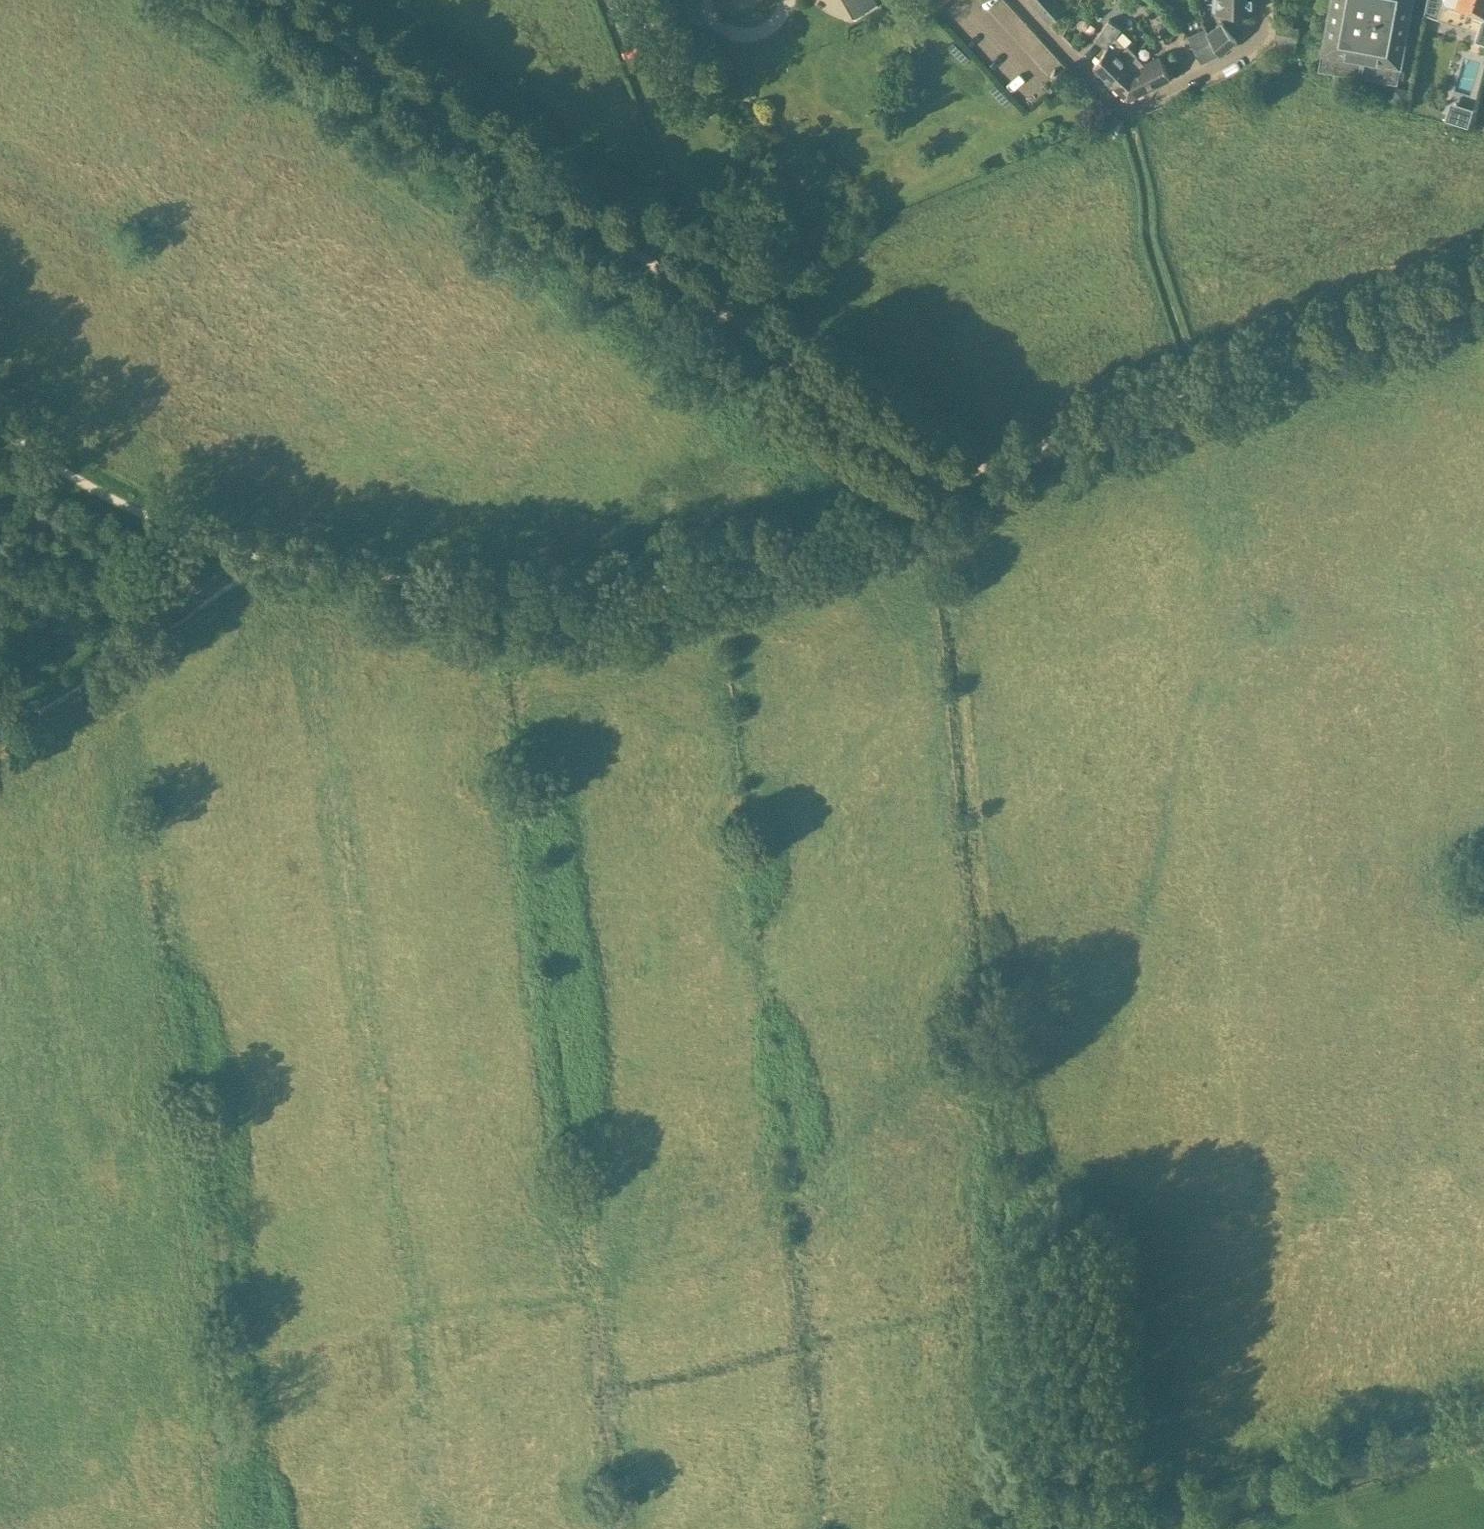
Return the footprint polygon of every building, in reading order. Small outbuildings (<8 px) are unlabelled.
[(1050,23),(1066,8),(1058,0),(1029,0),(1050,23)] [(1251,0),(1219,0),(1219,9),(1251,10),(1251,0)] [(1413,0),(1331,0),(1322,51),(1323,52),(1320,67),(1398,81),(1401,65),(1402,65),(1413,0)] [(1424,14),(1439,19),(1445,0),(1427,0),(1424,14)] [(1475,8),(1474,11),(1483,14),(1476,38),(1483,41),(1483,0),(1448,0),(1475,8)] [(1095,63),(1115,83),(1132,65),(1129,62),(1138,52),(1139,53),(1140,52),(1129,42),(1127,44),(1117,34),(1122,25),(1110,16),(1096,37),(1108,45),(1095,63)] [(1222,21),(1209,31),(1221,53),(1238,39),(1222,21)] [(1295,52),(1299,27),(1279,24),(1277,37),(1276,36),(1275,44),(1274,44),(1273,49),(1295,52)] [(1221,54),(1221,53),(1209,31),(1206,27),(1189,36),(1202,63),(1221,54)] [(1146,60),(1139,53),(1138,52),(1129,62),(1132,65),(1115,83),(1130,97),(1173,75),(1162,52),(1146,60)] [(1465,125),(1470,107),(1447,101),(1442,119),(1465,125)]
